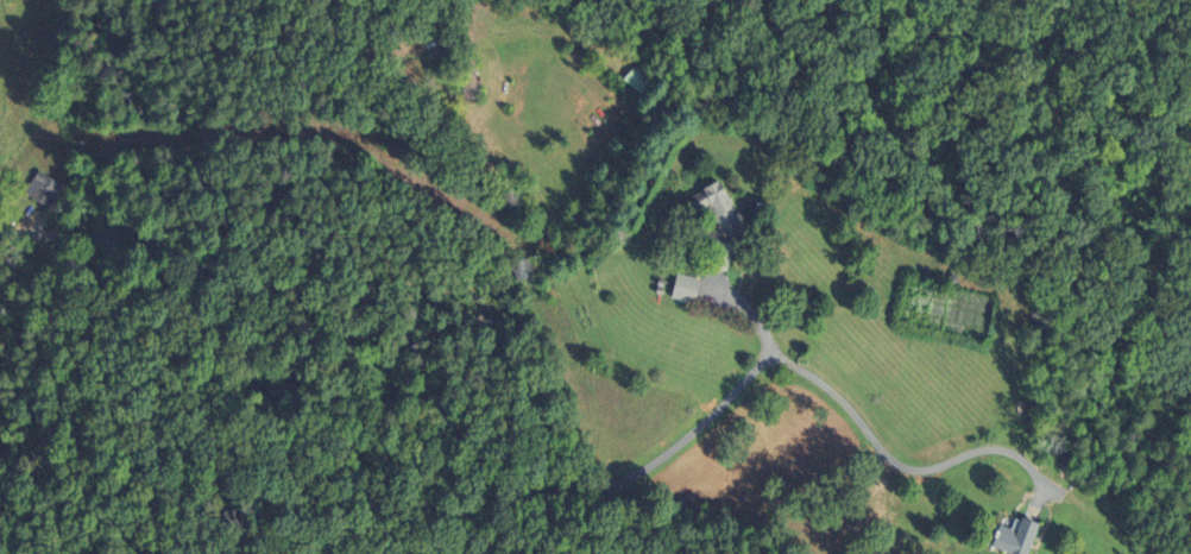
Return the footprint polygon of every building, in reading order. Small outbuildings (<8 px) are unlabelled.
[(625,83),(637,92),(648,78),(636,69),(625,83)] [(734,185),(702,192),(707,217),(721,214),(726,234),(742,230),(741,224),(743,224),(734,185)] [(703,304),(707,280),(681,275),(677,299),(703,304)] [(1022,532),(1011,529),(1004,550),(1016,553),(1039,553),(1048,527),(1026,520),(1022,532)]
